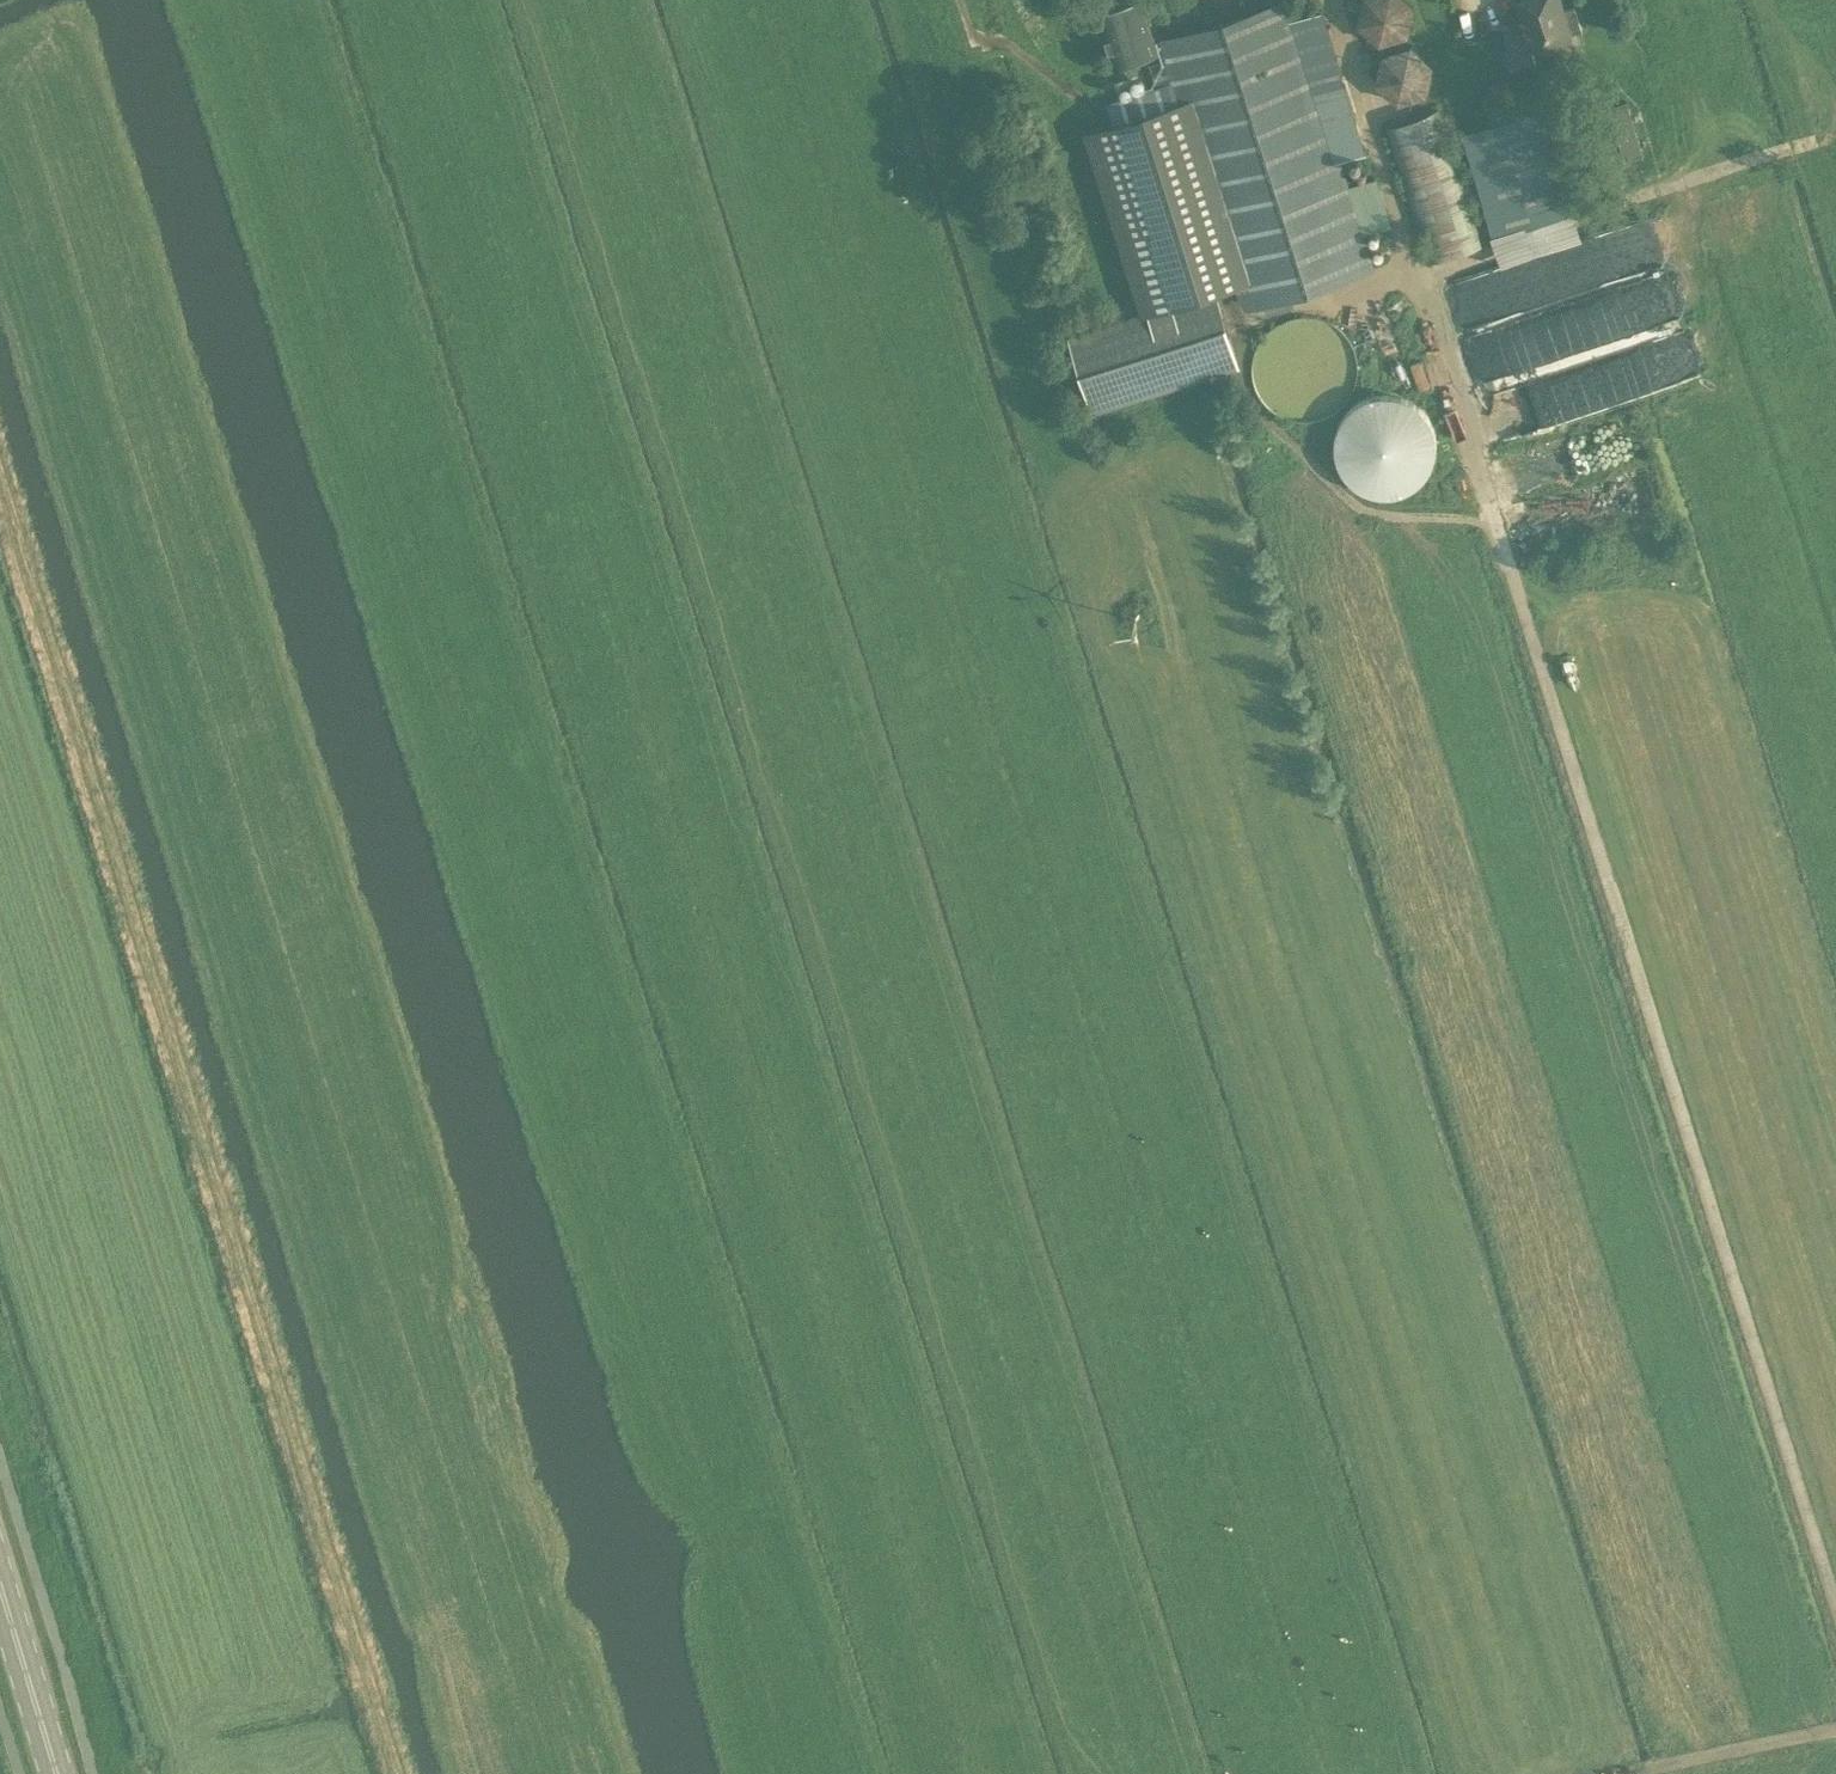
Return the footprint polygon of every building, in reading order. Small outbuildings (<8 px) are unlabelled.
[(1216,291),(1238,284),(1244,304),(1370,262),(1311,73),(1339,64),(1322,9),(1298,17),(1293,18),(1288,0),(1283,0),(1161,39),(1161,40),(1164,48),(1181,103),(1086,133),(1143,314),(1216,291)] [(1091,15),(1095,28),(1100,26),(1106,45),(1101,46),(1107,68),(1161,51),(1160,49),(1164,48),(1161,40),(1157,42),(1143,0),(1138,0),(1091,15)] [(1357,22),(1379,40),(1409,31),(1410,0),(1362,0),(1357,22)] [(1572,35),(1560,0),(1519,0),(1518,0),(1525,26),(1508,31),(1518,63),(1537,57),(1534,46),(1572,35)] [(1411,40),(1381,49),(1374,78),(1399,101),(1426,91),(1432,60),(1411,40)] [(1542,105),(1463,128),(1503,264),(1582,241),(1542,105)] [(1427,263),(1484,245),(1440,109),(1384,127),(1427,263)] [(1644,169),(1629,117),(1611,123),(1626,174),(1644,169)] [(1094,409),(1239,362),(1216,291),(1143,314),(1071,337),(1094,409)] [(1317,420),(1334,413),(1346,404),(1355,392),(1360,377),(1360,362),(1356,348),(1349,335),(1337,324),(1323,317),(1307,315),(1291,318),(1277,325),(1265,336),(1258,350),(1255,368),(1258,386),(1267,402),(1281,414),(1298,420),(1317,420)] [(1342,474),(1354,486),(1369,493),(1384,495),(1400,492),(1414,485),(1426,474),(1433,460),(1436,445),(1434,429),(1428,415),(1417,403),(1404,395),(1389,391),(1372,393),(1356,399),(1343,411),(1335,425),(1332,442),(1334,459),(1342,474)]
